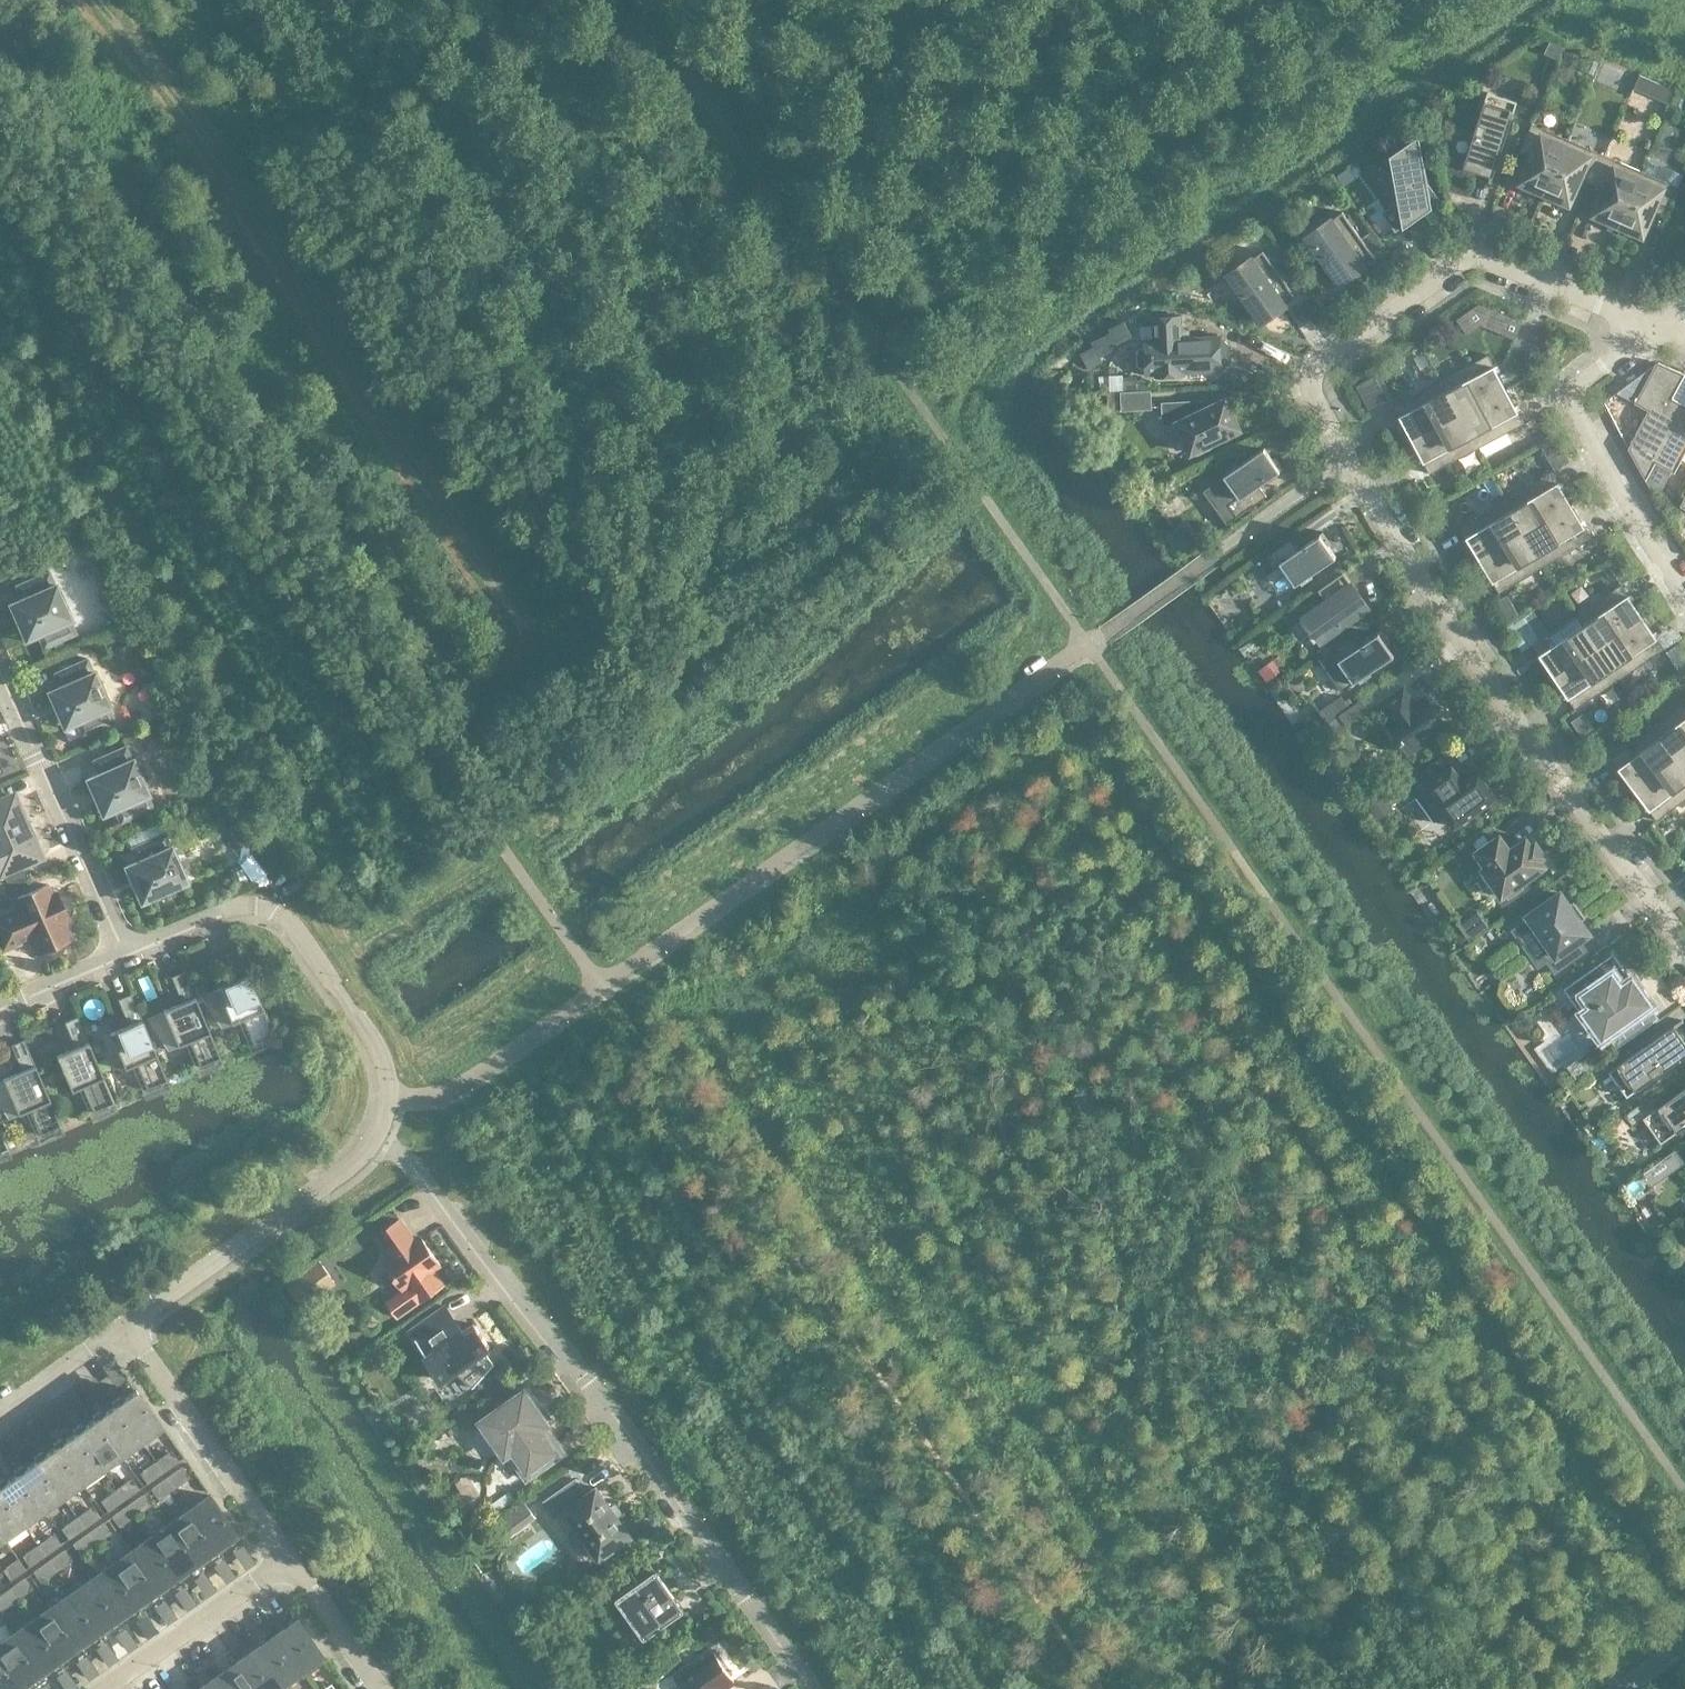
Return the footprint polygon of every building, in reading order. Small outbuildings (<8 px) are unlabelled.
[(1550,41),(1545,52),(1556,57),(1561,46),(1551,41),(1550,41)] [(1641,74),(1635,87),(1645,91),(1651,79),(1642,74),(1641,74)] [(1664,84),(1658,97),(1671,102),(1676,90),(1665,85),(1664,84)] [(1488,92),(1469,149),(1470,149),(1465,163),(1491,172),(1487,185),(1490,186),(1507,133),(1513,135),(1514,133),(1508,131),(1517,102),(1488,92)] [(1537,188),(1545,192),(1569,139),(1532,123),(1519,152),(1531,157),(1524,175),(1523,175),(1519,185),(1535,192),(1537,188)] [(1429,182),(1420,134),(1406,145),(1408,147),(1392,159),(1399,200),(1383,212),(1396,230),(1403,225),(1404,228),(1418,218),(1419,217),(1417,215),(1441,199),(1429,182)] [(1605,154),(1569,139),(1545,192),(1554,196),(1552,199),(1569,207),(1573,197),(1573,196),(1580,178),(1593,184),(1605,154)] [(1642,170),(1605,154),(1593,184),(1605,189),(1597,207),(1596,207),(1592,217),(1609,224),(1610,220),(1619,224),(1642,170)] [(1679,186),(1642,170),(1619,224),(1627,227),(1626,231),(1642,238),(1647,228),(1646,228),(1654,210),(1666,215),(1679,186)] [(1343,211),(1308,236),(1342,283),(1376,259),(1386,252),(1372,232),(1362,238),(1343,211)] [(1262,322),(1297,297),(1263,250),(1229,275),(1262,322)] [(1225,340),(1222,340),(1221,340),(1220,335),(1183,338),(1181,315),(1153,317),(1155,339),(1145,340),(1145,347),(1141,347),(1138,350),(1138,364),(1142,367),(1146,367),(1147,374),(1157,373),(1157,376),(1185,374),(1185,372),(1222,370),(1222,365),(1227,365),(1230,361),(1229,343),(1225,340)] [(1104,361),(1101,356),(1120,347),(1118,343),(1133,336),(1126,322),(1112,328),(1114,333),(1094,342),(1097,347),(1082,353),(1089,368),(1104,361)] [(1488,354),(1441,379),(1459,414),(1507,388),(1488,354)] [(1656,364),(1635,402),(1649,410),(1629,448),(1638,464),(1646,479),(1656,462),(1655,461),(1684,405),(1684,404),(1672,397),(1684,374),(1684,373),(1659,362),(1656,364)] [(1377,376),(1360,388),(1373,411),(1391,401),(1377,376)] [(1126,378),(1124,378),(1125,391),(1137,390),(1136,377),(1126,378)] [(1459,414),(1441,379),(1394,404),(1412,439),(1459,414)] [(1525,423),(1507,388),(1459,414),(1477,448),(1525,423)] [(1152,408),(1151,390),(1122,392),(1123,410),(1152,408)] [(1213,447),(1211,443),(1240,429),(1226,399),(1206,408),(1202,400),(1163,402),(1164,423),(1178,423),(1192,452),(1196,450),(1198,454),(1213,447)] [(1655,461),(1656,462),(1675,472),(1684,453),(1684,405),(1655,461)] [(1477,448),(1459,414),(1412,439),(1430,473),(1477,448)] [(1259,485),(1266,480),(1275,473),(1276,473),(1284,467),(1276,456),(1273,458),(1265,447),(1240,465),(1238,461),(1226,470),(1228,473),(1224,476),(1238,496),(1228,503),(1237,517),(1267,495),(1259,485)] [(1550,461),(1549,462),(1555,470),(1569,462),(1564,453),(1550,461)] [(1552,471),(1506,498),(1526,532),(1572,504),(1552,471)] [(1526,532),(1506,498),(1460,526),(1480,559),(1526,532)] [(1592,537),(1572,504),(1526,532),(1546,565),(1592,537)] [(1292,538),(1266,556),(1275,569),(1267,575),(1280,593),(1295,583),(1296,585),(1300,582),(1303,585),(1314,577),(1312,574),(1337,556),(1329,545),(1332,543),(1324,531),(1315,537),(1316,537),(1299,549),(1292,538)] [(1546,565),(1526,532),(1480,559),(1500,592),(1546,565)] [(55,583),(49,570),(16,585),(22,598),(20,599),(36,636),(38,635),(44,648),(77,633),(71,620),(72,619),(56,583),(55,583)] [(1318,589),(1325,599),(1327,601),(1305,617),(1321,640),(1368,606),(1344,572),(1318,589)] [(1625,573),(1618,578),(1621,584),(1622,584),(1630,579),(1625,573)] [(1621,584),(1577,614),(1599,646),(1643,616),(1622,584),(1621,584)] [(1599,646),(1577,614),(1532,644),(1554,676),(1599,646)] [(1665,648),(1643,616),(1599,646),(1620,678),(1665,648)] [(1374,635),(1364,642),(1357,647),(1350,636),(1319,657),(1343,690),(1358,680),(1360,683),(1372,675),(1370,672),(1395,654),(1387,643),(1390,641),(1382,629),(1373,635),(1374,635)] [(124,647),(132,644),(126,630),(115,635),(119,645),(124,647)] [(1620,678),(1599,646),(1554,676),(1576,708),(1620,678)] [(94,671),(88,658),(55,672),(60,686),(58,686),(75,723),(77,722),(82,735),(116,721),(110,707),(111,707),(95,670),(94,671)] [(1259,671),(1257,673),(1265,683),(1280,671),(1272,661),(1259,671)] [(1405,687),(1381,704),(1393,720),(1388,723),(1409,753),(1447,726),(1426,697),(1425,697),(1424,696),(1415,702),(1405,687)] [(1346,700),(1350,706),(1354,703),(1350,697),(1346,700)] [(1340,714),(1347,725),(1369,710),(1362,699),(1340,714)] [(1661,735),(1677,756),(1684,750),(1684,702),(1654,725),(1661,735)] [(153,732),(158,734),(168,729),(162,716),(149,722),(153,732)] [(1677,756),(1661,735),(1634,756),(1627,746),(1611,758),(1634,789),(1677,756)] [(132,758),(126,745),(93,760),(99,773),(97,774),(113,810),(115,810),(121,823),(154,808),(148,795),(150,794),(134,758),(132,758)] [(1677,756),(1634,789),(1657,820),(1684,799),(1684,767),(1677,756)] [(1435,821),(1444,814),(1445,814),(1446,814),(1454,825),(1453,825),(1455,826),(1456,825),(1466,818),(1468,817),(1483,806),(1485,805),(1495,798),(1497,797),(1496,795),(1495,795),(1491,789),(1490,787),(1490,788),(1485,780),(1484,779),(1479,773),(1480,772),(1479,771),(1477,772),(1464,781),(1460,777),(1461,776),(1460,775),(1459,775),(1452,765),(1447,769),(1440,758),(1409,780),(1416,791),(1414,792),(1435,821)] [(1370,801),(1369,802),(1376,813),(1390,804),(1382,793),(1370,801)] [(9,886),(27,878),(22,866),(42,857),(14,794),(0,801),(0,873),(1,875),(4,874),(9,886)] [(252,846),(231,816),(218,825),(239,855),(252,846)] [(171,846),(165,832),(132,847),(138,860),(136,861),(152,898),(188,882),(172,845),(171,846)] [(1523,887),(1522,886),(1520,883),(1546,865),(1541,858),(1545,855),(1536,841),(1531,844),(1526,838),(1519,843),(1516,840),(1515,841),(1517,844),(1510,849),(1500,835),(1476,851),(1487,866),(1483,868),(1502,896),(1506,893),(1509,897),(1523,887)] [(67,898),(63,896),(60,897),(55,899),(48,884),(13,899),(17,908),(0,916),(0,944),(3,950),(30,938),(37,953),(46,949),(48,952),(52,954),(62,949),(64,945),(63,942),(72,938),(65,923),(70,921),(67,914),(70,913),(72,908),(67,898)] [(1529,916),(1512,928),(1539,966),(1547,960),(1556,972),(1588,950),(1580,939),(1589,933),(1580,921),(1584,919),(1586,917),(1574,901),(1569,904),(1561,893),(1529,915),(1529,916)] [(277,1040),(239,948),(229,952),(225,954),(237,983),(231,986),(230,982),(201,994),(223,1026),(243,1018),(253,1044),(273,1036),(275,1041),(277,1040)] [(1611,1031),(1618,1042),(1655,1017),(1647,1006),(1651,1003),(1633,979),(1626,984),(1619,975),(1623,972),(1613,958),(1577,984),(1594,1007),(1586,1013),(1603,1037),(1611,1031)] [(176,1004),(163,1010),(147,1016),(170,1048),(189,1040),(200,1066),(220,1058),(222,1063),(223,1063),(185,971),(172,976),(184,1005),(178,1008),(176,1004)] [(169,1086),(170,1085),(132,993),(118,999),(130,1028),(124,1031),(123,1027),(110,1032),(125,1067),(136,1063),(147,1089),(166,1080),(169,1086)] [(116,1108),(117,1107),(78,1016),(65,1022),(77,1051),(71,1053),(69,1050),(57,1055),(72,1090),(83,1085),(94,1111),(113,1103),(116,1108)] [(1676,1027),(1684,1022),(1682,1019),(1637,1051),(1633,1046),(1631,1047),(1635,1052),(1610,1070),(1628,1095),(1677,1061),(1684,1055),(1684,1047),(1673,1030),(1676,1027)] [(3,1078),(0,1079),(0,1103),(10,1117),(30,1108),(41,1134),(60,1126),(63,1131),(64,1130),(25,1039),(11,1045),(24,1074),(18,1076),(16,1073),(3,1078)] [(1675,1095),(1671,1090),(1669,1091),(1673,1096),(1640,1119),(1658,1145),(1684,1126),(1684,1088),(1675,1095)] [(1629,1112),(1627,1113),(1634,1123),(1647,1113),(1641,1104),(1629,1112)] [(7,1149),(10,1154),(11,1153),(0,1128),(0,1152),(7,1149)] [(1673,1150),(1648,1167),(1656,1180),(1684,1161),(1675,1148),(1673,1150)] [(400,1219),(378,1235),(393,1257),(385,1263),(404,1289),(387,1301),(398,1317),(446,1283),(435,1269),(441,1265),(422,1237),(414,1242),(410,1237),(412,1236),(400,1219)] [(333,1283),(317,1259),(282,1284),(299,1307),(333,1283)] [(421,1346),(456,1321),(444,1304),(408,1329),(421,1346)] [(463,1331),(456,1321),(421,1346),(427,1356),(426,1357),(442,1380),(454,1371),(474,1388),(495,1364),(485,1349),(490,1346),(474,1323),(463,1331)] [(162,1426),(136,1389),(124,1398),(122,1395),(114,1400),(113,1400),(142,1441),(162,1426)] [(484,1424),(477,1429),(475,1438),(480,1446),(490,1448),(497,1442),(506,1455),(510,1453),(528,1478),(564,1453),(546,1427),(550,1425),(525,1390),(482,1421),(484,1424)] [(142,1441),(113,1400),(112,1401),(115,1404),(105,1411),(103,1408),(94,1414),(93,1414),(122,1455),(142,1441)] [(122,1455),(93,1414),(92,1415),(95,1418),(85,1425),(83,1422),(75,1428),(74,1427),(74,1428),(102,1468),(122,1455)] [(102,1468),(74,1428),(73,1428),(75,1432),(65,1439),(63,1436),(55,1442),(55,1441),(54,1442),(83,1482),(102,1468)] [(83,1482),(54,1442),(53,1442),(56,1446),(46,1453),(44,1450),(35,1456),(35,1455),(63,1496),(83,1482)] [(169,1452),(156,1461),(163,1471),(179,1460),(176,1462),(169,1452)] [(63,1496),(35,1455),(34,1456),(36,1460),(26,1467),(24,1464),(16,1469),(15,1469),(44,1510),(63,1496)] [(163,1471),(156,1461),(143,1470),(150,1480),(147,1482),(148,1482),(163,1471)] [(183,1466),(167,1477),(175,1487),(188,1478),(181,1468),(183,1466)] [(15,1469),(14,1470),(17,1474),(7,1481),(5,1477),(0,1481),(0,1490),(24,1524),(44,1510),(15,1469)] [(175,1487),(167,1477),(152,1488),(155,1486),(162,1496),(175,1487)] [(600,1559),(632,1536),(597,1486),(587,1493),(577,1478),(543,1502),(554,1517),(565,1510),(600,1559)] [(130,1479),(117,1489),(124,1499),(140,1488),(140,1487),(137,1489),(130,1479)] [(124,1499),(117,1489),(104,1498),(111,1508),(108,1510),(124,1499)] [(0,1490),(0,1531),(4,1538),(24,1524),(0,1490)] [(144,1494),(144,1493),(128,1505),(135,1515),(148,1506),(141,1496),(144,1494)] [(237,1532),(211,1495),(190,1509),(219,1550),(219,1549),(227,1543),(225,1540),(237,1532)] [(510,1510),(520,1526),(535,1516),(525,1501),(510,1510)] [(135,1515),(128,1505),(112,1516),(113,1516),(115,1514),(122,1524),(135,1515)] [(90,1507),(77,1516),(85,1527),(101,1515),(100,1515),(97,1517),(90,1507)] [(219,1550),(190,1509),(170,1523),(199,1564),(199,1563),(207,1557),(205,1554),(215,1547),(218,1551),(219,1550)] [(85,1527),(77,1516),(65,1525),(72,1535),(69,1537),(69,1538),(85,1527)] [(105,1522),(105,1521),(89,1532),(96,1543),(109,1533),(102,1523),(105,1522)] [(199,1564),(170,1523),(151,1537),(179,1578),(180,1577),(179,1577),(188,1571),(185,1568),(195,1561),(198,1564),(199,1564)] [(96,1543),(89,1532),(73,1543),(73,1544),(76,1542),(83,1552),(96,1543)] [(51,1535),(38,1544),(46,1554),(61,1543),(58,1545),(51,1535)] [(179,1578),(151,1537),(131,1551),(160,1591),(160,1590),(168,1585),(166,1582),(176,1575),(178,1578),(179,1578)] [(46,1554),(38,1544),(25,1553),(32,1563),(30,1565),(46,1554)] [(66,1549),(50,1560),(57,1570),(70,1561),(63,1551),(66,1549)] [(160,1591),(131,1551),(111,1565),(140,1605),(141,1605),(140,1604),(148,1598),(146,1595),(156,1588),(159,1592),(160,1591)] [(10,1578),(10,1579),(26,1568),(19,1558),(6,1567),(13,1577),(10,1578)] [(641,1582),(632,1569),(614,1581),(623,1594),(617,1598),(645,1638),(678,1615),(687,1627),(689,1626),(680,1614),(684,1611),(685,1611),(685,1610),(685,1609),(682,1606),(684,1605),(680,1599),(678,1600),(677,1598),(676,1598),(648,1558),(646,1559),(655,1571),(641,1582)] [(57,1570),(50,1560),(34,1571),(37,1569),(44,1579),(57,1570)] [(140,1605),(111,1565),(92,1578),(120,1619),(121,1619),(121,1618),(129,1612),(127,1609),(137,1602),(139,1606),(140,1605)] [(26,1577),(10,1588),(17,1598),(30,1589),(23,1579),(26,1577)] [(120,1619),(92,1578),(72,1592),(101,1633),(101,1632),(109,1626),(107,1623),(117,1616),(120,1620),(120,1619)] [(10,1588),(0,1595),(0,1601),(4,1608),(17,1598),(10,1588)] [(101,1633),(72,1592),(52,1606),(81,1647),(82,1646),(81,1646),(90,1640),(87,1637),(97,1630),(100,1634),(101,1633)] [(81,1647),(52,1606),(32,1620),(61,1661),(62,1661),(61,1660),(69,1654),(67,1651),(77,1644),(80,1648),(81,1647)] [(323,1654),(298,1619),(277,1634),(302,1668),(323,1654)] [(61,1661),(32,1620),(13,1634),(41,1675),(42,1674),(41,1674),(50,1668),(48,1665),(58,1658),(60,1662),(61,1661)] [(13,1634),(0,1643),(0,1657),(22,1688),(30,1682),(28,1679),(38,1672),(40,1675),(41,1675),(13,1634)] [(302,1668),(277,1634),(258,1647),(282,1682),(302,1668)] [(258,1647),(238,1661),(258,1688),(273,1688),(282,1682),(258,1647)] [(723,1681),(731,1676),(714,1652),(678,1678),(683,1685),(680,1687),(679,1688),(729,1688),(723,1681)] [(0,1657),(0,1688),(14,1688),(18,1686),(21,1688),(22,1688),(0,1657)] [(238,1661),(219,1675),(228,1688),(258,1688),(238,1661)] [(632,1663),(621,1671),(628,1682),(640,1673),(632,1663)] [(219,1675),(199,1688),(228,1688),(219,1675)]
